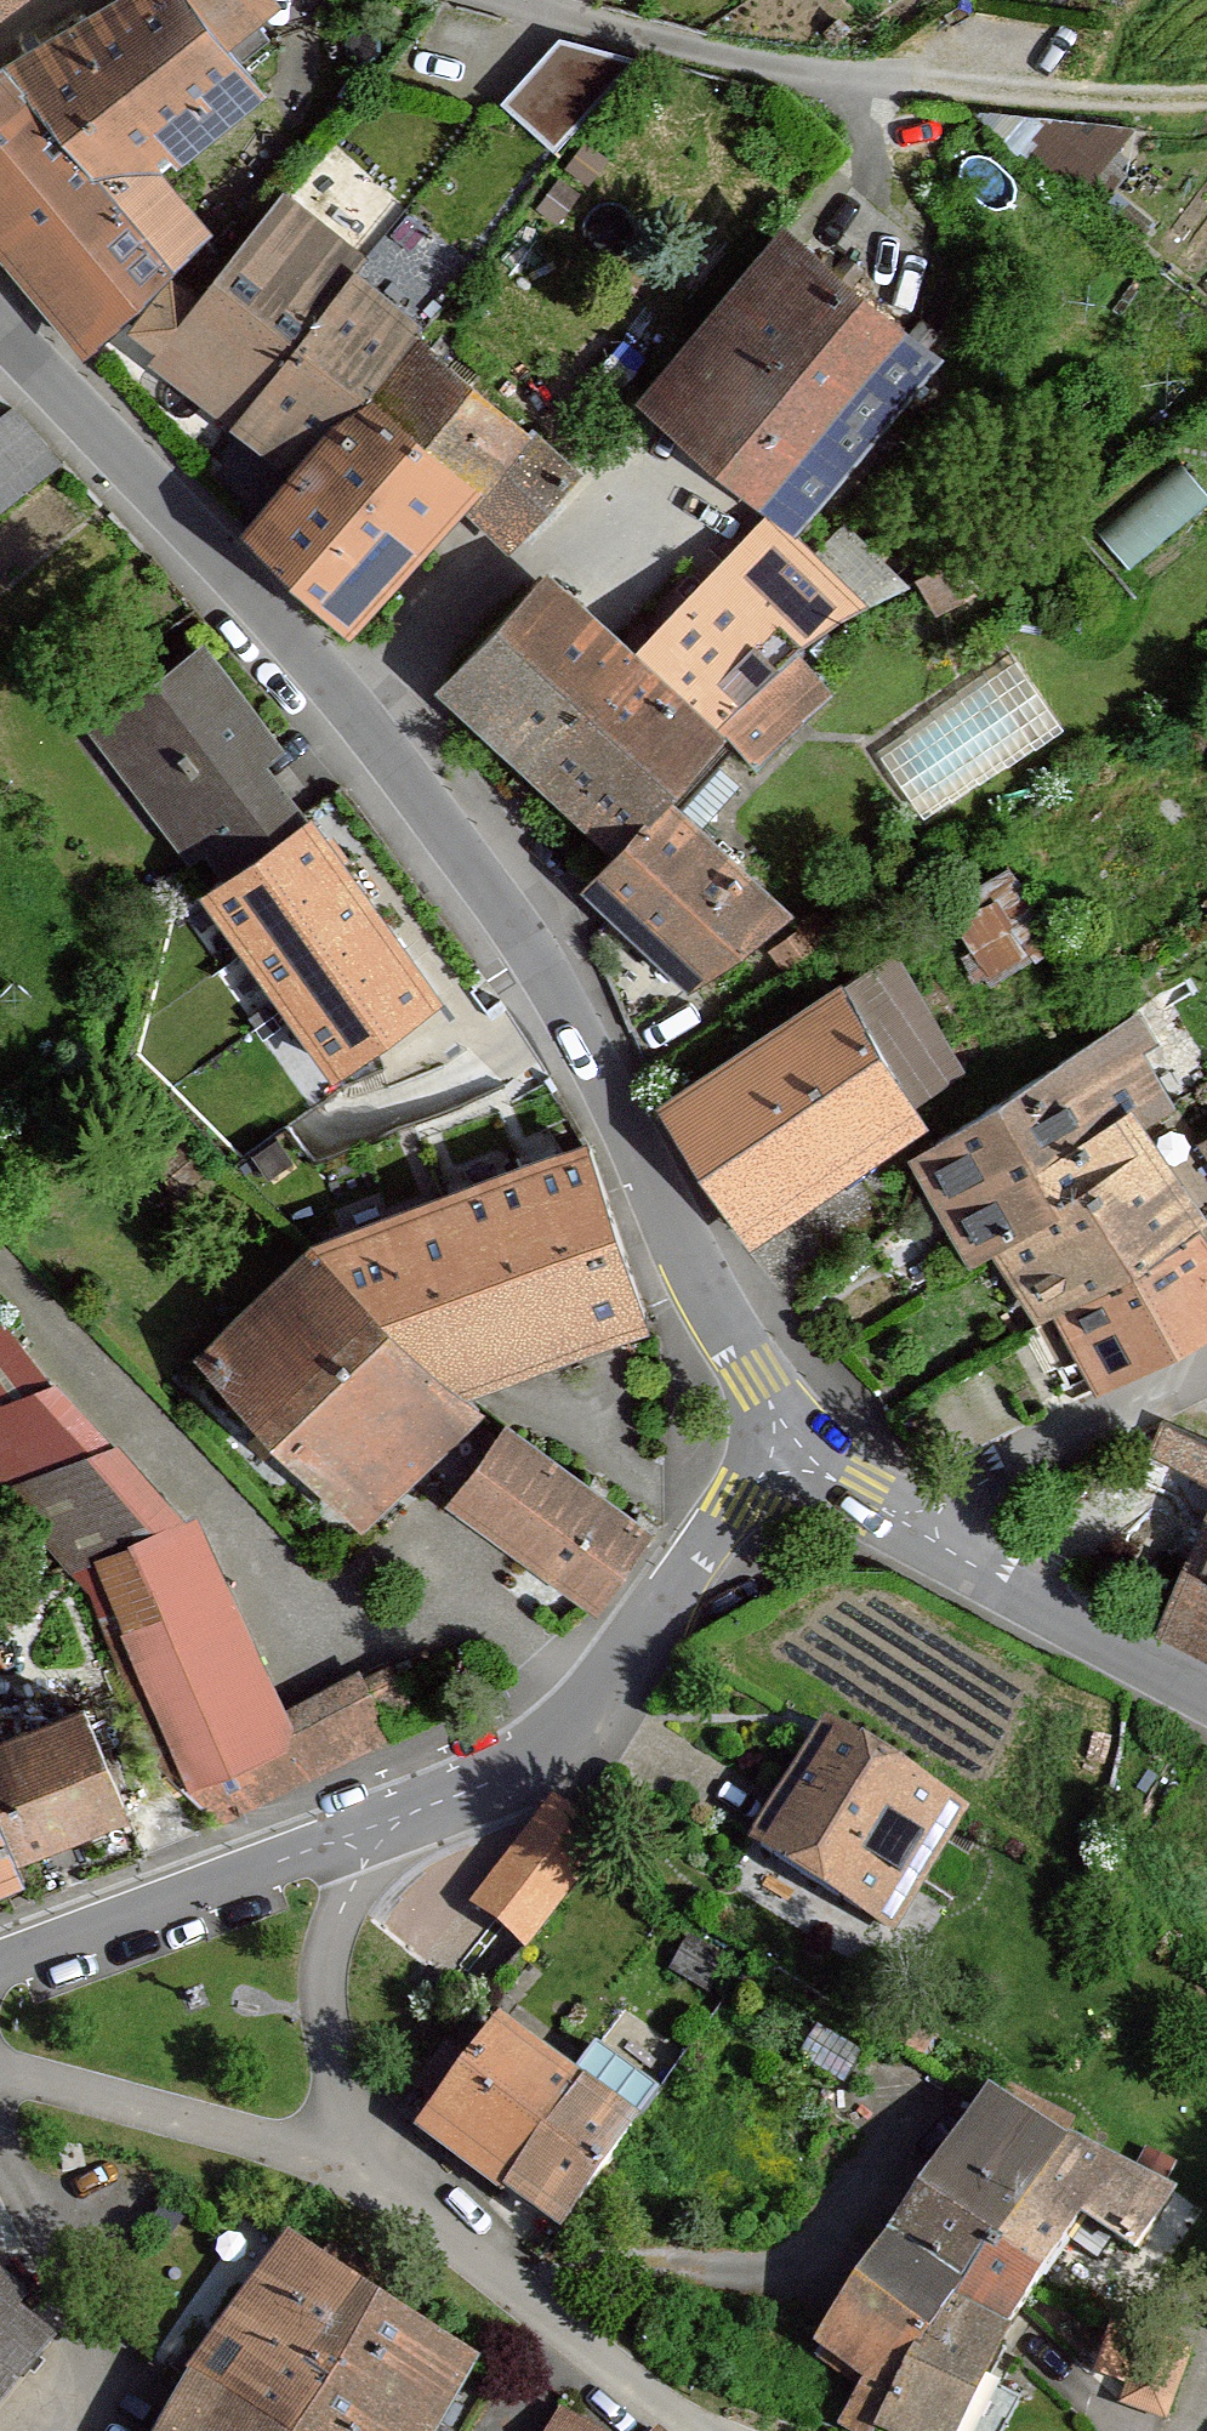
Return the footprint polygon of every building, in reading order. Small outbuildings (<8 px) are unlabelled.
[(87,350),(207,227),(155,167),(257,84),(190,0),(118,0),(3,72),(0,74),(0,244),(87,350)] [(1135,130),(976,111),(1079,199),(1135,130)] [(513,540),(573,472),(397,327),(407,315),(343,271),(360,251),(285,193),(198,298),(170,275),(130,325),(294,457),(243,521),(346,622),(419,538),(459,493),(513,540)] [(787,226),(644,395),(760,494),(789,518),(932,350),(787,226)] [(8,406),(0,413),(0,503),(53,459),(8,406)] [(1114,526),(1149,567),(1206,517),(1206,468),(1195,455),(1114,526)] [(767,524),(641,646),(725,724),(754,761),(830,693),(796,646),(861,605),(767,524)] [(619,847),(664,797),(725,724),(641,646),(547,564),(503,610),(442,680),(619,847)] [(275,737),(200,640),(92,723),(190,849),(203,839),(229,873),(302,817),(253,754),(275,737)] [(584,881),(688,979),(781,907),(664,797),(619,847),(584,881)] [(229,873),(201,894),(331,1080),(444,1000),(312,813),(302,817),(229,873)] [(968,906),(1004,970),(1066,935),(1030,871),(968,906)] [(895,952),(664,1106),(740,1222),(966,1069),(895,952)] [(1097,1380),(1206,1319),(1206,1249),(1128,1129),(1169,1105),(1136,1047),(1149,1037),(1139,1014),(912,1157),(967,1257),(992,1245),(1035,1316),(1056,1305),(1097,1380)] [(639,1316),(582,1136),(317,1238),(201,1348),(362,1512),(472,1404),(447,1387),(630,1319),(639,1316)] [(289,1737),(278,1713),(191,1520),(181,1522),(45,1381),(0,1401),(0,1474),(8,1484),(0,1486),(0,1489),(90,1580),(108,1571),(188,1787),(200,1781),(289,1737)] [(646,1521),(505,1421),(453,1493),(594,1594),(646,1521)] [(1165,1431),(1155,1451),(1206,1477),(1206,1450),(1165,1431)] [(1161,1627),(1206,1648),(1206,1503),(1161,1627)] [(360,1670),(278,1713),(289,1737),(200,1781),(215,1822),(394,1739),(386,1723),(415,1707),(398,1664),(366,1683),(360,1670)] [(77,1700),(0,1732),(0,1877),(9,1873),(2,1856),(121,1807),(77,1700)] [(973,1805),(831,1715),(767,1816),(752,1840),(893,1930),(973,1805)] [(552,1804),(475,1903),(521,1938),(597,1839),(552,1804)] [(731,1962),(692,1937),(670,1971),(710,1996),(731,1962)] [(423,2129),(563,2234),(639,2133),(634,2129),(657,2099),(598,2055),(575,2086),(498,2029),(423,2129)] [(819,2345),(868,2380),(847,2421),(875,2430),(954,2430),(1005,2332),(1077,2215),(1134,2250),(1169,2192),(990,2096),(819,2345)] [(173,2430),(428,2430),(470,2364),(300,2252),(200,2385),(173,2430)] [(59,2344),(21,2313),(34,2297),(0,2270),(0,2418),(59,2344)] [(1146,2343),(1124,2401),(1163,2416),(1185,2358),(1146,2343)] [(562,2419),(555,2430),(585,2430),(562,2419)]
